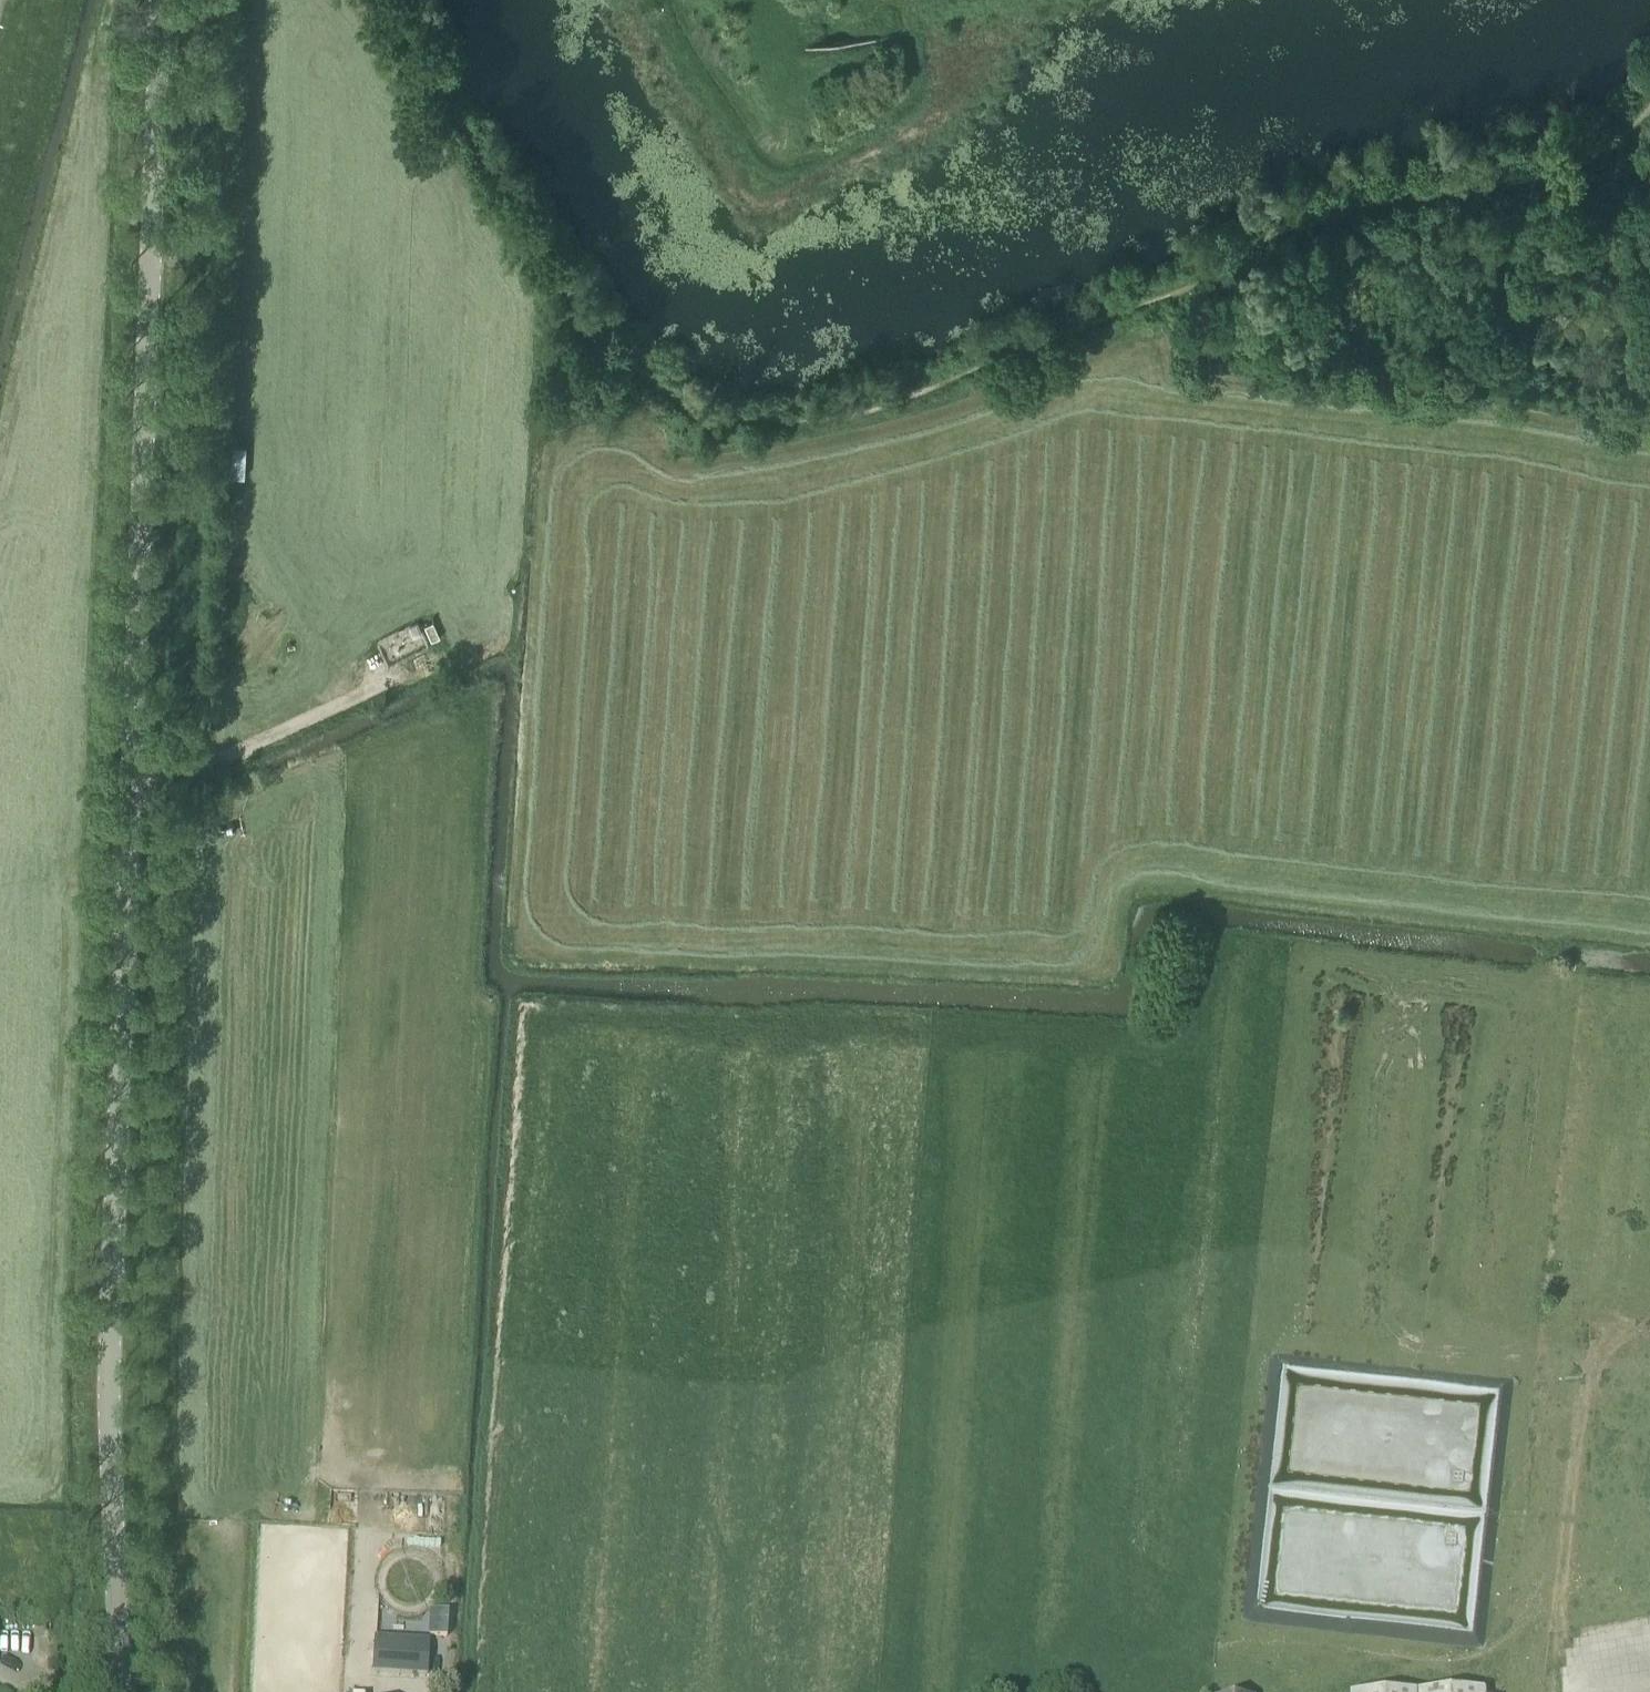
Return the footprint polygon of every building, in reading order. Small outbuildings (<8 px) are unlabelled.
[(1645,365),(1632,363),(1630,377),(1643,379),(1645,365)] [(374,1660),(404,1661),(405,1638),(375,1637),(374,1660)]
